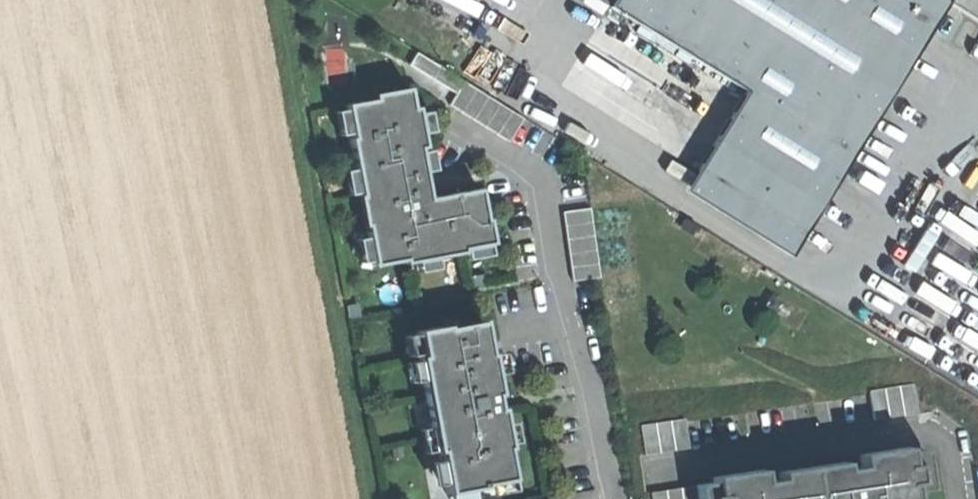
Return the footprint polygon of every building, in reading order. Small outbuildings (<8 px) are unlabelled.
[(616,14),(752,97),(704,176),(811,242),(954,8),(977,23),(977,0),(624,0),(616,14)] [(508,142),(522,119),(416,53),(409,65),(456,94),(449,105),(508,142)] [(411,108),(407,88),(371,95),(372,100),(344,105),(345,110),(350,134),(351,138),(348,139),(354,169),(358,193),(359,196),(364,226),(367,238),(371,261),(371,263),(370,263),(371,267),(402,261),(403,264),(415,262),(435,258),(463,253),(462,249),(464,249),(488,244),(491,244),(487,219),(484,220),(479,189),(428,198),(427,193),(421,194),(418,180),(424,178),(423,172),(419,152),(418,149),(423,148),(421,134),(417,114),(416,107),(411,108)] [(339,136),(350,134),(345,110),(334,112),(339,136)] [(428,112),(417,114),(421,134),(431,132),(428,112)] [(326,148),(319,150),(321,160),(328,158),(326,148)] [(430,150),(419,152),(423,172),(434,170),(430,150)] [(348,195),(358,193),(354,169),(343,171),(348,195)] [(797,263),(811,242),(704,176),(691,197),(797,263)] [(362,227),(364,226),(359,196),(356,196),(362,227)] [(589,208),(562,212),(572,281),(599,277),(589,208)] [(360,263),(371,261),(367,238),(356,240),(360,263)] [(490,255),(488,244),(464,249),(466,260),(490,255)] [(437,269),(435,258),(415,262),(417,272),(437,269)] [(481,276),(471,278),(472,286),(482,284),(481,276)] [(418,294),(411,295),(413,305),(420,303),(418,294)] [(356,305),(348,307),(350,317),(358,315),(356,305)] [(488,354),(481,320),(479,321),(479,322),(446,328),(445,326),(416,332),(416,334),(420,354),(420,357),(417,357),(418,361),(421,380),(430,428),(434,451),(435,453),(438,452),(446,495),(450,494),(474,489),(483,488),(483,485),(511,480),(505,449),(508,449),(507,444),(503,424),(500,408),(496,408),(494,393),(487,394),(484,378),(491,377),(492,380),(495,380),(494,375),(490,355),(490,354),(488,354)] [(408,356),(420,354),(416,334),(404,337),(408,356)] [(500,353),(490,355),(494,375),(504,373),(500,353)] [(410,383),(421,380),(418,361),(406,363),(410,383)] [(874,420),(918,413),(914,384),(870,391),(874,420)] [(685,419),(641,426),(645,455),(690,448),(685,419)] [(514,423),(503,424),(507,444),(517,442),(514,423)] [(424,453),(434,451),(430,428),(420,430),(424,453)] [(714,481),(700,483),(702,498),(914,498),(913,491),(930,489),(924,449),(907,452),(906,447),(860,454),(862,467),(843,470),(843,464),(779,474),(780,482),(762,485),(759,470),(714,477),(714,481)] [(474,489),(450,494),(451,498),(476,498),(474,489)]
